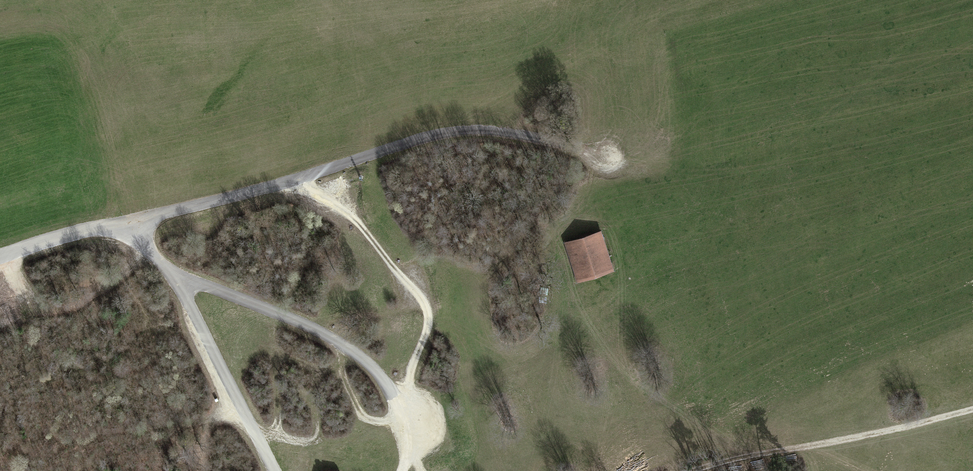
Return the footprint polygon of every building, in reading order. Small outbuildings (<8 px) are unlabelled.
[(596,233),(565,244),(577,276),(608,264),(596,233)]
